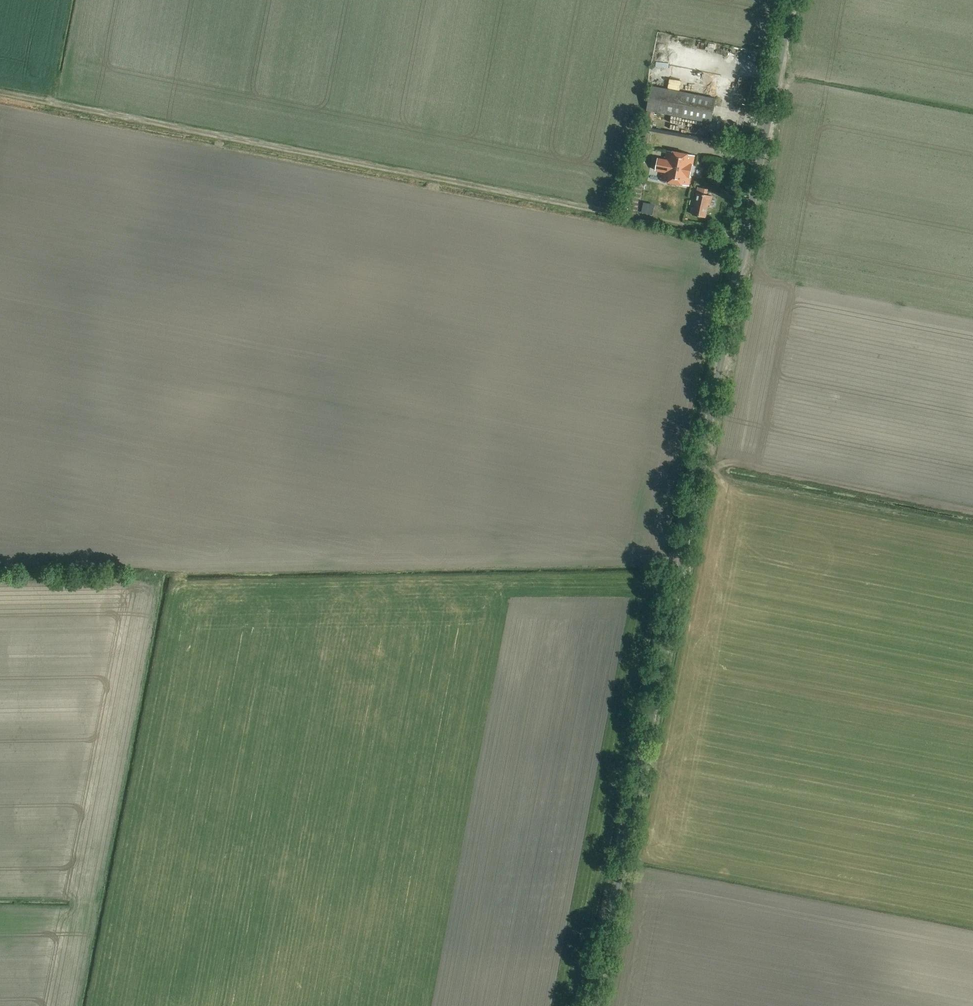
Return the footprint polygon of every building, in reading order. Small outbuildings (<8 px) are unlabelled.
[(710,124),(715,99),(650,86),(645,111),(710,124)] [(657,160),(655,170),(655,171),(662,172),(660,182),(689,187),(690,177),(689,177),(691,166),(692,166),(694,156),(666,151),(665,154),(667,154),(666,158),(665,158),(664,161),(657,159),(657,160)] [(698,188),(692,215),(705,218),(708,204),(710,205),(712,197),(706,196),(707,190),(698,188)]
